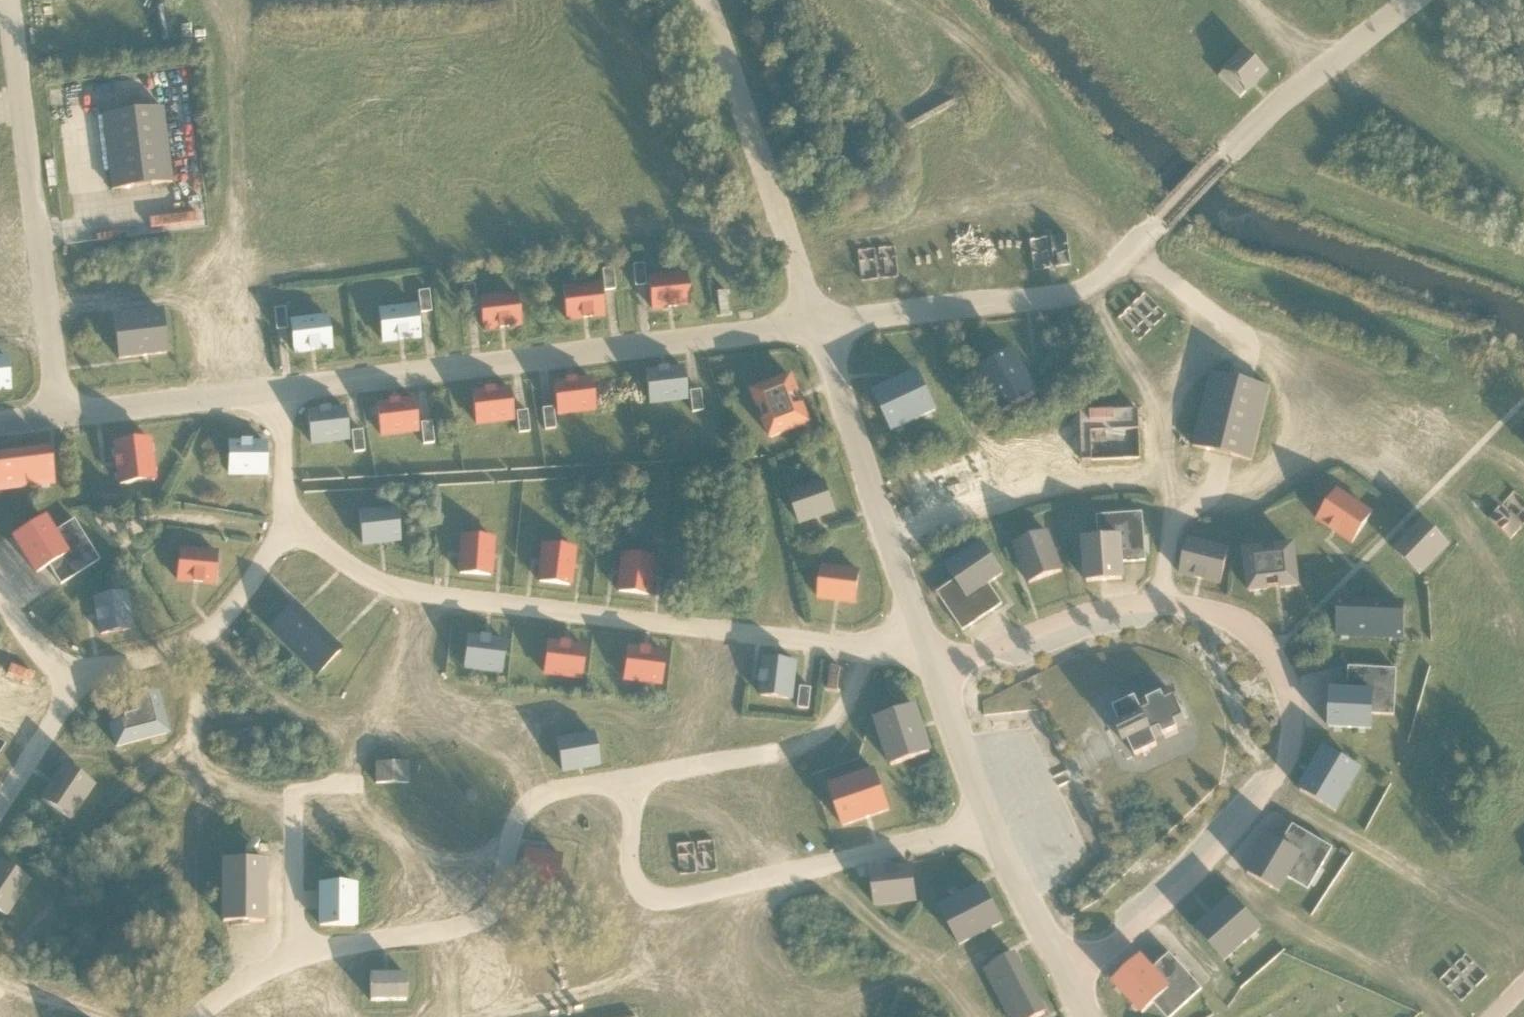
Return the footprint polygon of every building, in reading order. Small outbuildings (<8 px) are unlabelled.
[(1266,68),(1244,48),(1219,76),(1241,96),(1266,68)] [(173,182),(163,107),(102,115),(111,189),(173,182)] [(1072,236),(1034,237),(1035,267),(1073,265),(1072,236)] [(642,263),(632,265),(635,286),(645,285),(642,263)] [(612,268),(601,269),(604,290),(615,289),(612,268)] [(690,307),(686,271),(647,275),(651,311),(690,307)] [(604,318),(600,282),(561,286),(565,322),(604,318)] [(474,285),(463,286),(465,306),(476,305),(474,285)] [(428,290),(417,291),(420,313),(431,312),(428,290)] [(521,328),(517,292),(478,296),(482,332),(521,328)] [(1135,325),(1138,321),(1145,327),(1151,320),(1156,324),(1166,313),(1146,294),(1126,317),(1135,325)] [(420,339),(416,303),(377,308),(381,344),(420,339)] [(275,330),(287,328),(284,307),(273,308),(275,330)] [(168,355),(162,309),(112,316),(119,362),(168,355)] [(332,350),(328,315),(288,319),(292,354),(332,350)] [(1039,392),(1014,350),(975,373),(999,415),(1039,392)] [(7,355),(0,356),(0,392),(10,391),(7,355)] [(687,401),(683,366),(645,370),(649,405),(687,401)] [(936,413),(918,371),(872,392),(890,433),(936,413)] [(1271,387),(1211,372),(1192,446),(1252,461),(1271,387)] [(813,424),(793,374),(750,391),(770,441),(813,424)] [(595,411),(591,376),(552,381),(557,416),(595,411)] [(514,421),(509,386),(470,391),(475,426),(514,421)] [(702,410),(700,390),(689,391),(691,411),(702,410)] [(418,432),(414,397),(376,402),(380,437),(418,432)] [(348,441),(344,405),(306,410),(310,446),(348,441)] [(555,428),(553,407),(542,408),(544,429),(555,428)] [(1140,409),(1079,411),(1080,459),(1142,457),(1140,409)] [(529,431),(526,410),(516,411),(518,432),(529,431)] [(434,443),(431,421),(420,422),(422,444),(434,443)] [(364,451),(362,429),(351,430),(353,452),(364,451)] [(156,481),(151,438),(112,442),(117,485),(156,481)] [(267,441),(227,440),(227,476),(267,476),(267,441)] [(50,448),(0,455),(0,490),(55,483),(50,448)] [(984,454),(914,477),(930,523),(953,515),(948,500),(943,484),(969,475),(979,507),(999,500),(984,454)] [(836,511),(824,478),(788,491),(800,524),(836,511)] [(1373,512),(1338,488),(1316,521),(1352,545),(1373,512)] [(1523,524),(1523,500),(1516,491),(1490,516),(1510,538),(1523,524)] [(400,542),(396,507),(358,511),(362,546),(400,542)] [(1146,560),(1143,512),(1097,515),(1098,537),(1081,538),(1083,563),(1077,564),(1079,583),(1125,580),(1124,561),(1146,560)] [(54,531),(45,516),(10,537),(34,575),(48,567),(60,585),(99,561),(74,520),(54,531)] [(1451,545),(1422,518),(1392,550),(1420,577),(1451,545)] [(1064,570),(1049,530),(1013,544),(1028,584),(1064,570)] [(495,538),(459,535),(456,574),(492,577),(495,538)] [(1231,549),(1188,538),(1178,576),(1221,587),(1231,549)] [(1300,586),(1295,541),(1241,548),(1247,593),(1300,586)] [(1005,575),(982,542),(945,567),(954,580),(936,593),(963,631),(1003,603),(990,585),(1005,575)] [(577,548),(541,543),(536,582),(571,587),(577,548)] [(217,550),(179,547),(176,583),(214,586),(217,550)] [(656,557),(621,553),(615,592),(650,596),(656,557)] [(860,569),(821,564),(817,600),(856,604),(860,569)] [(134,630),(128,591),(92,597),(98,635),(134,630)] [(1405,601),(1337,599),(1336,637),(1403,640),(1405,601)] [(342,650),(293,603),(267,629),(316,677),(342,650)] [(505,639),(466,634),(462,669),(501,674),(505,639)] [(585,645),(546,640),(542,675),(581,680),(585,645)] [(665,650),(626,646),(622,681),(661,685),(665,650)] [(798,661),(762,657),(758,696),(794,700),(798,661)] [(828,658),(826,672),(838,674),(840,660),(828,658)] [(30,686),(35,677),(11,663),(6,673),(30,686)] [(1397,669),(1349,666),(1347,687),(1331,687),(1328,728),(1372,731),(1373,715),(1394,716),(1397,669)] [(146,695),(142,681),(125,685),(133,715),(122,717),(123,722),(108,726),(114,750),(169,735),(158,692),(146,695)] [(1188,726),(1170,686),(1137,702),(1135,697),(1112,708),(1119,722),(1114,725),(1123,743),(1128,741),(1135,757),(1157,747),(1154,742),(1188,726)] [(809,708),(812,688),(800,687),(798,707),(809,708)] [(933,752),(917,704),(873,719),(889,767),(933,752)] [(599,766),(593,731),(555,738),(561,773),(599,766)] [(1363,770),(1323,746),(1297,790),(1337,813),(1363,770)] [(375,783),(407,782),(407,762),(375,762),(375,783)] [(95,785),(63,764),(39,800),(72,820),(95,785)] [(890,812),(875,769),(828,786),(843,829),(890,812)] [(1333,848),(1292,824),(1282,843),(1268,834),(1246,872),(1281,892),(1289,878),(1309,890),(1333,848)] [(562,854),(524,847),(518,882),(556,889),(562,854)] [(0,860),(0,912),(6,916),(30,881),(0,860)] [(266,923),(266,860),(220,860),(221,923),(266,923)] [(918,902),(913,863),(870,868),(875,907),(918,902)] [(357,883),(317,883),(317,926),(357,926),(357,883)] [(1004,924),(983,883),(938,906),(959,947),(1004,924)] [(1263,930),(1232,895),(1194,928),(1225,963),(1263,930)] [(1017,953),(983,970),(1008,1016),(1039,1016),(1048,1012),(1017,953)] [(1170,953),(1154,968),(1141,955),(1112,983),(1141,1014),(1153,1004),(1165,1016),(1171,1016),(1202,988),(1170,953)] [(370,1000),(406,1000),(405,974),(369,975),(370,1000)]
